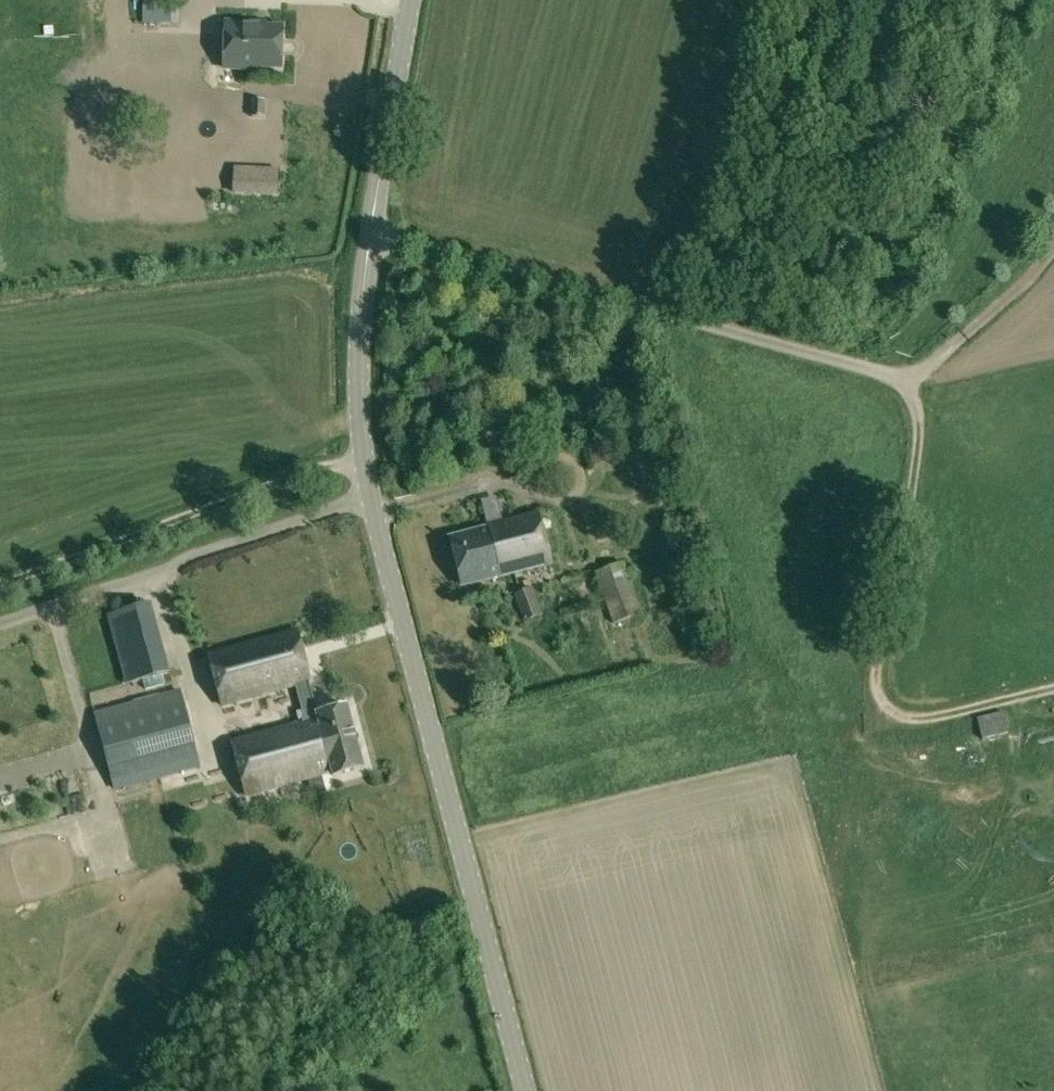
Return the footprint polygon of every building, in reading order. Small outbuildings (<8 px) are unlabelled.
[(167,0),(144,0),(143,23),(166,23),(167,0)] [(264,22),(264,20),(224,19),(222,65),(259,67),(260,64),(282,64),(283,23),(264,22)] [(266,100),(252,100),(251,117),(265,118),(266,100)] [(236,197),(280,200),(282,173),(238,170),(236,197)] [(488,527),(450,537),(463,587),(500,578),(551,565),(538,514),(488,527)] [(595,573),(613,626),(642,616),(624,563),(595,573)] [(533,588),(513,596),(523,623),(543,616),(533,588)] [(144,681),(162,676),(170,674),(151,603),(106,616),(125,686),(144,681)] [(504,605),(493,611),(502,626),(513,620),(504,605)] [(231,741),(246,797),(332,774),(332,777),(364,768),(347,707),(316,715),(307,680),(309,680),(296,632),(208,656),(221,705),(295,685),(304,721),(231,741)] [(201,768),(180,690),(94,713),(114,792),(201,768)] [(983,739),(1008,732),(1003,713),(978,720),(983,739)]
